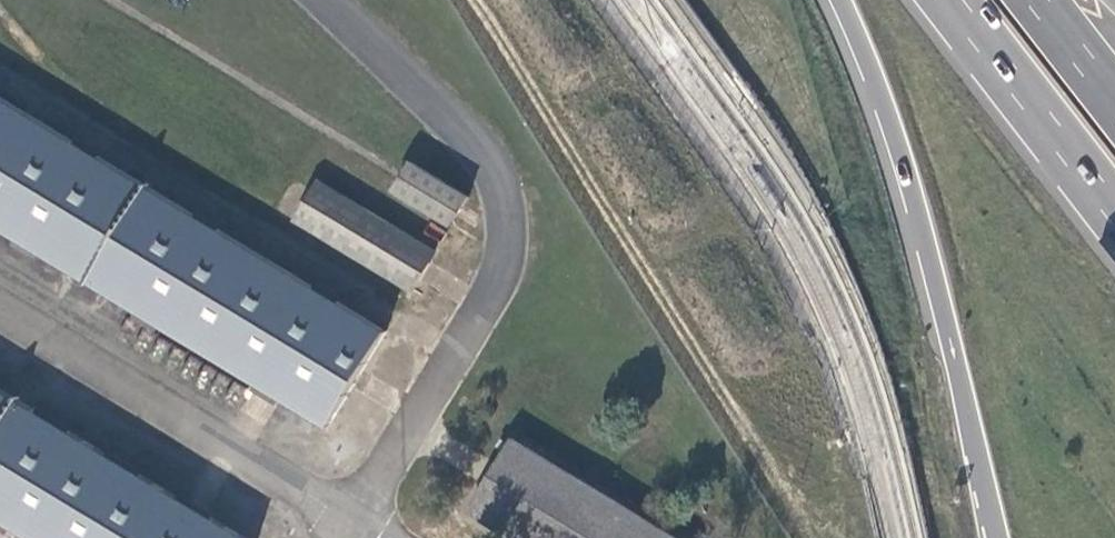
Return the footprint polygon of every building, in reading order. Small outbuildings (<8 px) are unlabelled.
[(0,92),(0,228),(330,428),(391,329),(0,92)] [(472,195),(412,159),(403,175),(393,192),(453,227),(472,195)] [(442,251),(321,178),(295,221),(416,294),(442,251)] [(0,386),(0,521),(27,537),(253,537),(0,386)] [(511,437),(466,512),(509,537),(680,537),(511,437)]
